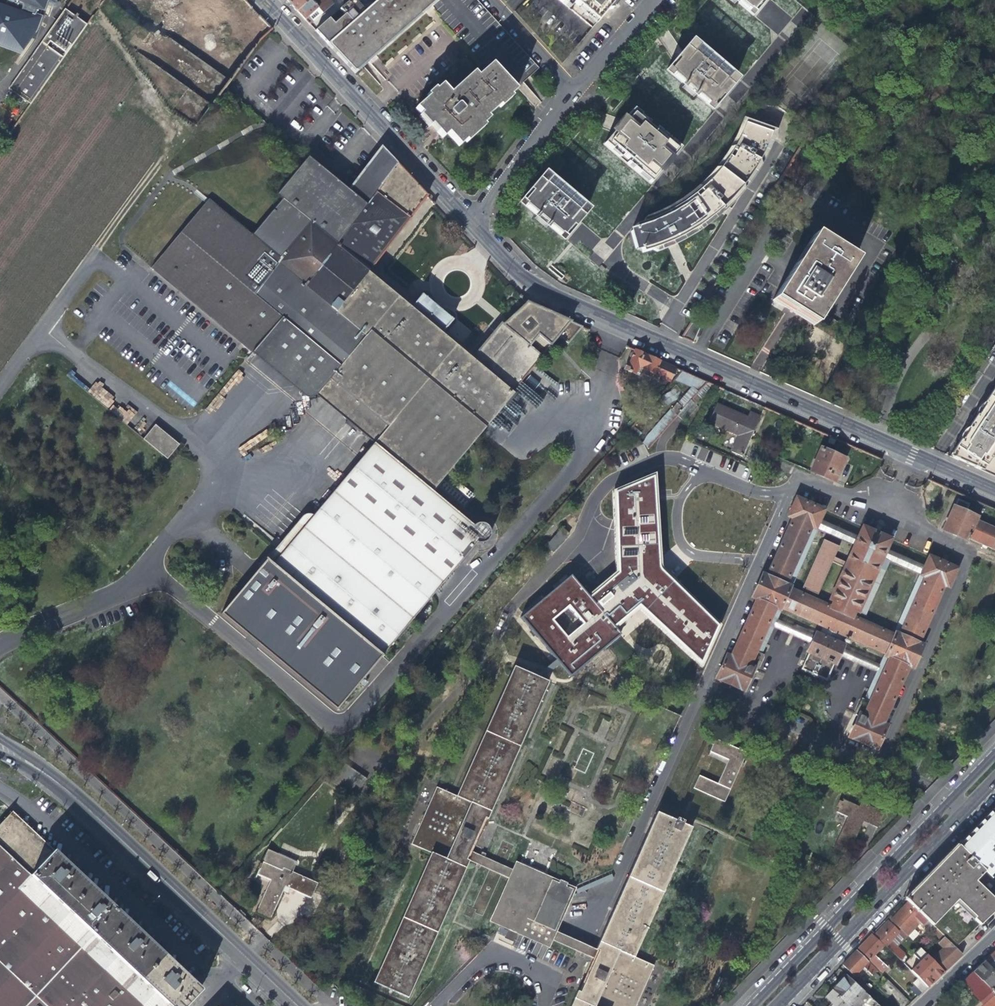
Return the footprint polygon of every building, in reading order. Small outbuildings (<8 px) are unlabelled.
[(22,53),(30,43),(46,0),(0,0),(0,46),(22,53)] [(296,12),(310,0),(285,0),(287,2),(296,12)] [(322,15),(332,6),(327,0),(310,0),(296,12),(301,17),(309,26),(313,23),(308,18),(318,9),(322,15)] [(353,0),(352,0),(345,7),(315,33),(319,36),(325,43),(328,46),(365,13),(353,0)] [(373,6),(365,13),(328,46),(355,76),(365,67),(374,59),(424,15),(441,0),(379,0),(373,6)] [(585,13),(595,0),(574,0),(576,2),(574,4),(585,13)] [(585,13),(597,24),(611,8),(618,0),(595,0),(585,13)] [(754,16),(758,11),(755,9),(763,0),(736,0),(754,16)] [(313,23),(322,15),(318,9),(308,18),(313,23)] [(30,105),(86,25),(65,10),(9,90),(30,105)] [(670,67),(667,71),(714,110),(717,107),(714,104),(725,91),(726,92),(737,80),(727,72),(729,70),(704,49),(702,51),(693,43),(683,56),(684,57),(673,70),(670,67)] [(512,91),(489,66),(476,78),(472,74),(448,96),(440,87),(415,111),(438,135),(443,140),(447,136),(459,149),(488,122),(486,119),(514,92),(512,91)] [(615,133),(605,146),(652,185),(662,173),(660,171),(669,160),(672,162),(682,149),(635,110),(624,122),(627,124),(623,129),(618,136),(615,133)] [(755,127),(747,124),(745,129),(739,142),(735,149),(728,161),(724,167),(719,172),(714,178),(704,188),(699,193),(688,202),(682,206),(670,213),(657,219),(650,222),(637,226),(638,231),(634,232),(640,250),(645,248),(646,253),(654,250),(670,244),(675,242),(685,237),(699,228),(706,224),(719,213),(725,208),(731,202),(734,198),(742,189),(752,176),(756,169),(761,160),(764,154),(768,147),(773,133),(755,127)] [(152,269),(252,353),(271,329),(281,317),(341,366),(331,378),(320,390),(378,439),(374,444),(313,516),(282,552),(277,547),(265,561),(224,611),(340,712),(476,543),(478,544),(481,544),(484,543),(485,543),(487,542),(489,540),(490,538),(491,535),(491,531),(489,527),(487,525),(485,523),(483,523),(479,523),(475,524),(473,526),(432,492),(482,433),(480,430),(480,429),(558,335),(569,322),(527,303),(526,302),(504,322),(501,320),(471,357),(441,333),(451,321),(448,319),(449,318),(448,314),(445,312),(442,312),(441,313),(434,307),(430,304),(431,303),(431,302),(430,299),(428,297),(424,297),(424,299),(421,296),(411,308),(369,272),(415,209),(426,195),(396,162),(390,170),(386,167),(381,173),(386,176),(365,204),(340,183),(308,157),(273,199),(279,204),(249,239),(205,203),(152,269)] [(544,187),(551,179),(548,176),(545,180),(541,185),(544,187)] [(589,211),(551,179),(544,187),(541,185),(540,184),(537,187),(538,188),(532,195),(527,201),(524,199),(521,203),(566,241),(570,237),(567,235),(577,222),(579,223),(589,211)] [(813,236),(773,299),(790,310),(797,314),(800,316),(814,325),(853,262),(813,236)] [(271,329),(252,353),(283,378),(302,394),(303,396),(305,397),(308,398),(312,398),(314,397),(316,396),(320,390),(331,378),(341,366),(281,317),(271,329)] [(569,322),(558,335),(568,343),(581,327),(569,322)] [(673,372),(677,374),(680,371),(635,351),(634,353),(631,352),(629,355),(631,359),(630,361),(629,364),(626,363),(623,369),(627,371),(626,373),(630,374),(630,373),(634,375),(636,371),(663,384),(665,380),(667,381),(670,379),(673,372)] [(672,380),(689,388),(691,386),(696,391),(705,382),(680,371),(677,374),(672,380)] [(681,389),(672,380),(661,393),(658,396),(668,404),(681,389)] [(960,435),(962,436),(949,457),(963,463),(985,473),(994,477),(994,380),(960,435)] [(107,408),(116,398),(97,381),(88,391),(107,408)] [(683,421),(714,386),(705,382),(696,391),(676,415),(683,421)] [(644,436),(632,426),(626,432),(646,449),(676,415),(696,391),(691,386),(689,388),(644,436)] [(316,396),(374,444),(378,439),(320,390),(316,396)] [(643,405),(647,409),(658,396),(661,393),(658,391),(653,396),(652,395),(643,405)] [(738,437),(731,452),(742,457),(759,417),(749,412),(747,417),(744,416),(716,404),(707,423),(738,437)] [(159,428),(148,442),(168,459),(179,445),(159,428)] [(809,472),(833,482),(843,459),(820,449),(809,472)] [(620,572),(592,598),(614,626),(643,604),(705,661),(718,625),(662,567),(653,477),(612,492),(620,572)] [(856,613),(881,558),(884,550),(889,540),(862,528),(857,538),(854,546),(845,565),(831,559),(836,548),(822,542),(800,589),(816,596),(830,562),(844,568),(829,601),(832,602),(830,608),(788,589),(789,587),(784,585),(810,527),(815,529),(818,521),(823,510),(796,498),(787,517),(792,519),(766,577),(762,575),(751,598),(756,600),(730,658),(725,656),(715,680),(742,692),(752,668),(748,666),(768,621),(771,615),(774,608),(779,610),(780,607),(822,626),(819,632),(816,631),(814,634),(812,640),(807,649),(809,650),(801,667),(827,678),(834,661),(835,661),(839,652),(842,646),(843,643),(839,641),(842,635),(885,654),(883,656),(888,658),(885,666),(883,671),(862,717),(857,715),(847,738),(875,750),(885,727),(881,725),(907,667),(911,669),(921,645),(917,643),(942,586),(947,588),(955,569),(928,557),(923,567),(920,575),(919,575),(924,578),(898,635),(894,633),(893,636),(850,617),(853,612),(856,613)] [(975,520),(975,518),(964,512),(967,504),(962,502),(956,499),(942,530),(965,541),(966,538),(994,551),(994,529),(975,520)] [(289,533),(277,547),(282,552),(313,516),(311,515),(309,514),(307,514),(305,514),(303,516),(289,533)] [(815,529),(854,546),(857,538),(839,530),(818,521),(815,529)] [(555,552),(569,532),(561,526),(547,546),(555,552)] [(881,558),(920,575),(923,567),(884,550),(881,558)] [(574,576),(531,614),(572,668),(619,632),(614,626),(592,598),(574,576)] [(768,621),(812,640),(814,634),(771,615),(768,621)] [(885,666),(842,646),(839,652),(883,671),(885,666)] [(467,862),(509,881),(491,922),(519,935),(547,947),(550,941),(594,960),(580,993),(577,992),(571,1005),(636,1005),(653,966),(634,958),(691,829),(682,825),(684,822),(676,819),(675,821),(657,813),(596,951),(554,932),(572,891),(515,866),(512,872),(468,853),(483,819),(485,820),(546,683),(512,667),(454,797),(435,788),(410,846),(429,855),(371,985),(406,1000),(436,931),(467,862)] [(711,746),(709,752),(727,760),(726,764),(717,784),(698,775),(692,788),(724,802),(745,752),(714,739),(713,742),(711,741),(709,745),(711,746)] [(707,756),(726,764),(727,760),(709,752),(707,756)] [(845,818),(831,848),(845,855),(860,823),(875,829),(882,814),(858,804),(856,808),(839,801),(838,804),(836,803),(833,808),(836,809),(834,813),(845,818)] [(970,833),(957,847),(966,855),(990,878),(994,873),(994,807),(970,833)] [(54,852),(13,813),(7,819),(11,824),(47,858),(48,859),(54,852)] [(11,824),(7,819),(0,826),(0,835),(11,824)] [(31,877),(48,859),(47,858),(11,824),(0,835),(0,1005),(169,1005),(31,877)] [(994,883),(990,878),(966,855),(957,847),(931,873),(905,901),(908,904),(944,938),(954,948),(963,941),(994,909),(994,884),(994,883)] [(54,852),(48,859),(31,877),(169,1005),(183,1005),(199,989),(54,852)] [(258,870),(255,876),(269,882),(267,886),(254,916),(269,923),(285,890),(309,901),(316,887),(281,870),(280,873),(261,864),(260,866),(258,865),(256,869),(258,870)] [(253,880),(267,886),(269,882),(255,876),(253,880)] [(917,923),(938,943),(944,938),(908,904),(901,912),(891,921),(905,935),(917,923)] [(875,936),(900,961),(905,956),(891,942),(899,933),(889,923),(884,927),(875,936)] [(865,943),(857,950),(881,974),(887,968),(875,956),(883,947),(871,936),(865,943)] [(962,955),(954,948),(944,938),(938,943),(937,944),(926,956),(941,970),(947,964),(949,967),(962,955)] [(919,980),(927,988),(936,978),(943,972),(941,970),(926,956),(917,947),(911,955),(919,960),(908,970),(919,980)] [(984,961),(994,973),(994,951),(984,961)] [(848,959),(843,965),(854,977),(863,968),(872,976),(876,972),(856,952),(848,959)] [(984,961),(973,972),(991,992),(994,995),(994,996),(994,973),(984,961)] [(968,990),(979,1002),(991,992),(973,972),(961,983),(968,990)] [(832,991),(847,1005),(849,1005),(863,992),(846,975),(839,982),(831,990),(832,991)] [(914,985),(921,993),(927,988),(919,980),(914,985)] [(832,1005),(847,1005),(832,991),(825,998),(833,1005),(832,1005)] [(863,992),(849,1005),(878,1005),(863,992)] [(991,997),(994,995),(991,992),(979,1002),(982,1005),(981,1005),(994,1005),(994,1001),(991,997)] [(724,1001),(718,995),(711,1001),(716,1005),(719,1005),(721,1004),(724,1001)]
